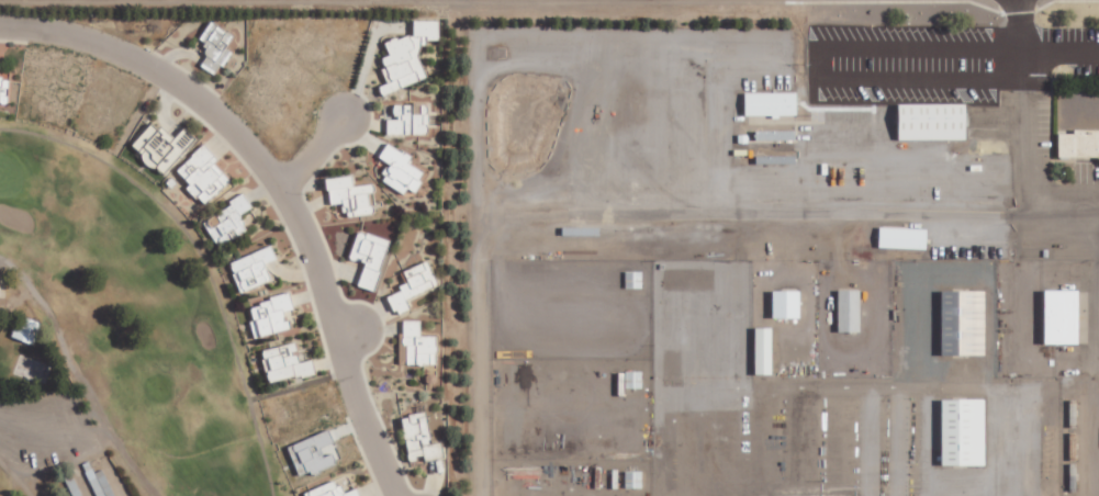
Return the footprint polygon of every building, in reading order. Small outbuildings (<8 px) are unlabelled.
[(199,40),(211,47),(200,65),(217,76),(232,50),(228,47),(236,35),(212,20),(199,40)] [(429,78),(422,57),(422,43),(433,39),(441,39),(441,20),(416,20),(416,33),(404,37),(400,37),(386,41),(391,55),(384,57),(385,61),(385,73),(388,83),(381,85),(384,93),(429,78)] [(798,92),(747,92),(747,116),(799,115),(798,92)] [(969,139),(969,103),(901,104),(902,140),(969,139)] [(389,134),(430,134),(430,104),(395,104),(395,118),(389,118),(389,134)] [(199,137),(187,126),(176,138),(156,120),(133,145),(165,175),(199,137)] [(797,130),(756,130),(757,139),(798,139),(797,130)] [(1061,156),(1098,156),(1098,130),(1060,131),(1061,156)] [(383,181),(405,195),(409,188),(416,191),(427,172),(410,162),(414,156),(390,142),(380,157),(393,165),(383,181)] [(221,159),(206,143),(178,170),(191,184),(188,187),(205,206),(233,179),(217,163),(221,159)] [(332,205),(345,203),(346,217),(377,213),(374,193),(377,193),(376,183),(357,185),(356,175),(328,178),(332,205)] [(204,220),(219,247),(250,230),(241,214),(254,207),(247,195),(204,220)] [(929,228),(882,227),(881,247),(929,249),(929,228)] [(366,263),(359,286),(376,291),(393,240),(360,229),(350,258),(366,263)] [(242,292),(274,280),(267,263),(279,258),(273,245),(230,262),(242,292)] [(402,271),(408,287),(390,293),(397,315),(413,309),(409,297),(441,286),(431,260),(402,271)] [(644,288),(643,270),(626,271),(626,288),(644,288)] [(863,290),(839,289),(839,331),(862,332),(863,290)] [(1048,344),(1082,344),(1081,289),(1047,290),(1048,344)] [(803,290),(773,290),(773,318),(803,318),(803,290)] [(987,354),(986,290),(941,291),(942,355),(987,354)] [(252,303),(255,319),(252,320),(255,337),(295,328),(290,309),(295,309),(292,294),(252,303)] [(42,323),(20,316),(13,337),(35,344),(42,323)] [(439,336),(422,335),(422,320),(403,320),(402,345),(409,345),(408,364),(439,364),(439,336)] [(775,327),(757,327),(757,374),(774,374),(775,327)] [(263,349),(270,382),(317,372),(314,359),(301,362),(299,351),(297,342),(263,349)] [(643,388),(644,371),(622,371),(622,388),(643,388)] [(987,466),(988,399),(942,398),(941,465),(987,466)] [(404,416),(411,460),(425,458),(426,460),(445,456),(443,442),(434,443),(429,411),(404,416)] [(288,446),(300,477),(341,461),(330,430),(288,446)] [(644,471),(626,471),(626,488),(644,488),(644,471)] [(359,488),(344,493),(340,480),(306,491),(308,495),(362,495),(359,488)]
